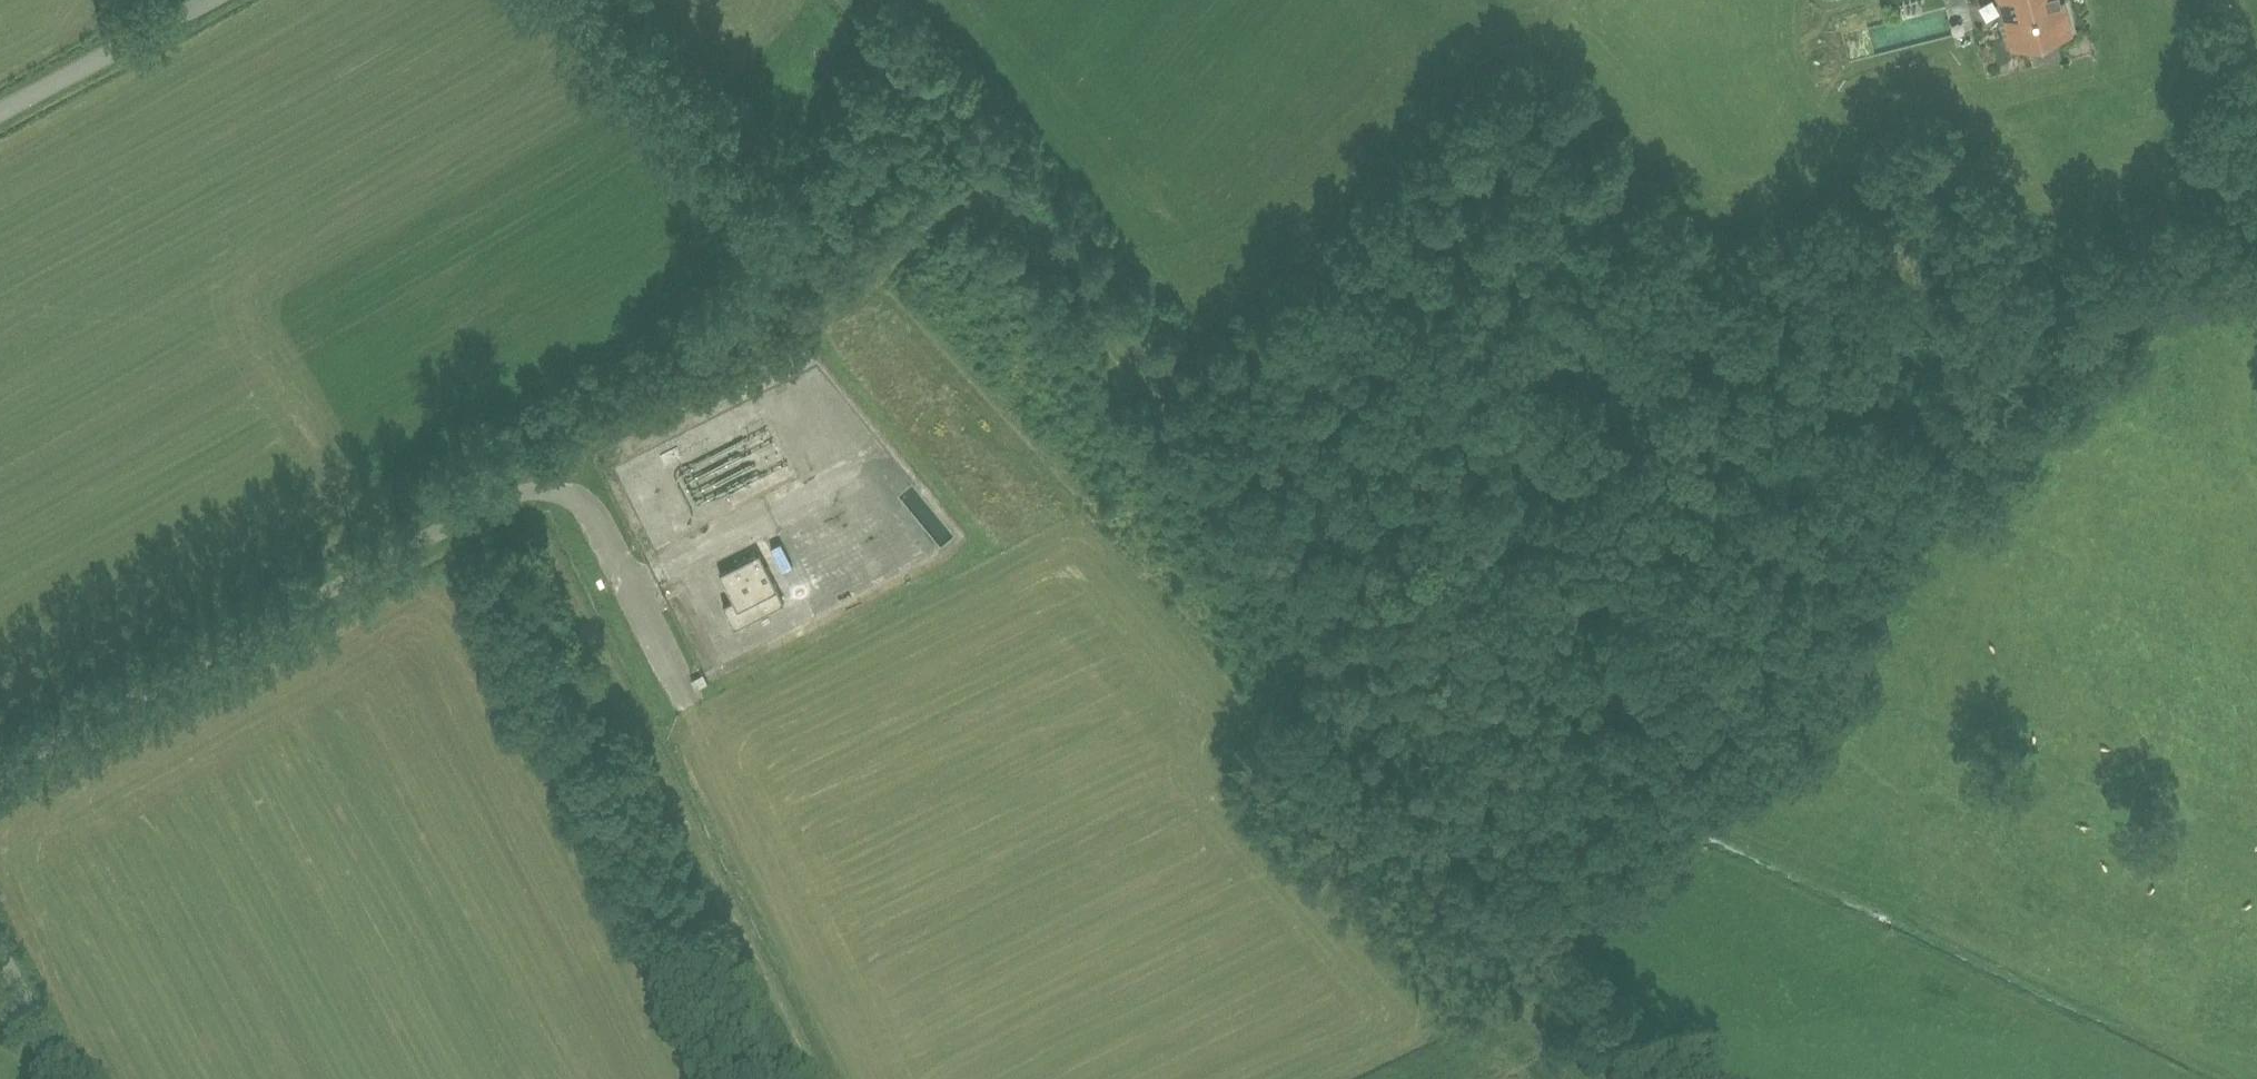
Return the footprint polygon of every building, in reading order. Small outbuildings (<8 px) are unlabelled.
[(2007,19),(2014,47),(2055,36),(2069,32),(2061,0),(2016,0),(2020,16),(2007,19)] [(733,599),(724,604),(735,627),(785,602),(760,553),(720,573),(733,599)] [(800,626),(819,617),(812,601),(793,609),(800,626)] [(676,715),(685,732),(694,728),(685,710),(676,715)]
